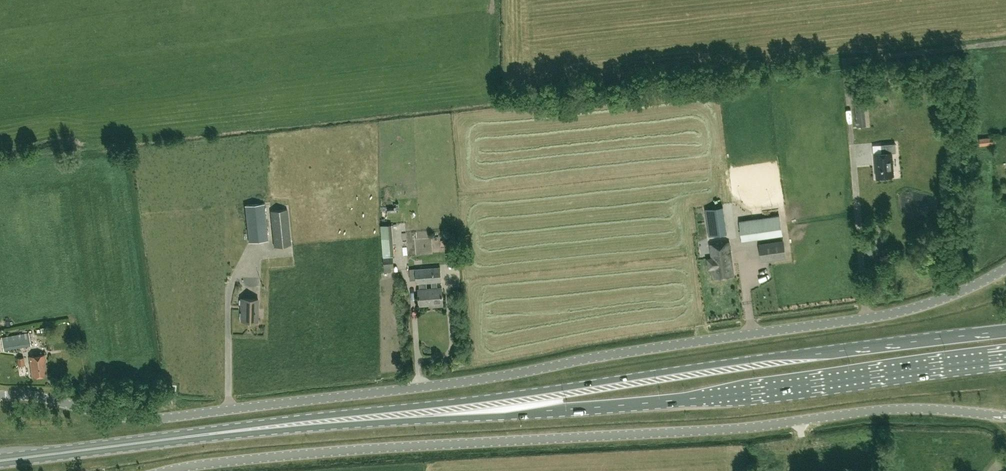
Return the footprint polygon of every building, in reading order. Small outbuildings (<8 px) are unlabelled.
[(854,75),(855,88),(858,88),(858,91),(864,91),(863,83),(862,83),(861,74),(854,75)] [(854,101),(857,127),(866,126),(863,100),(854,101)] [(979,138),(980,146),(994,144),(993,143),(996,142),(995,136),(979,138)] [(882,152),(875,153),(876,162),(877,162),(877,167),(876,168),(877,176),(894,175),(892,152),(896,152),(896,143),(881,144),(882,152)] [(245,205),(249,242),(268,240),(264,203),(245,205)] [(722,206),(705,209),(709,236),(725,233),(722,206)] [(274,247),(291,245),(287,209),(271,211),(274,247)] [(782,234),(779,215),(740,221),(743,240),(782,234)] [(395,256),(392,224),(381,225),(384,268),(394,267),(393,256),(395,256)] [(715,277),(734,274),(732,263),(731,263),(730,257),(731,257),(729,241),(710,244),(712,258),(708,258),(709,268),(714,267),(715,277)] [(783,241),(760,245),(762,260),(785,257),(783,241)] [(864,249),(879,264),(887,257),(872,242),(864,249)] [(917,272),(914,264),(902,267),(904,276),(917,272)] [(440,267),(429,268),(430,282),(432,282),(432,287),(431,287),(432,303),(434,303),(434,305),(444,304),(443,286),(438,286),(438,282),(441,282),(440,267)] [(430,282),(429,268),(410,269),(410,280),(417,280),(417,283),(419,283),(420,288),(418,288),(419,304),(432,303),(431,287),(427,287),(427,283),(430,282)] [(239,278),(240,286),(252,286),(251,277),(239,278)] [(242,306),(241,321),(257,321),(258,299),(241,299),(241,306),(242,306)] [(31,345),(29,332),(1,336),(4,350),(31,345)] [(48,374),(45,354),(31,356),(33,376),(48,374)]
